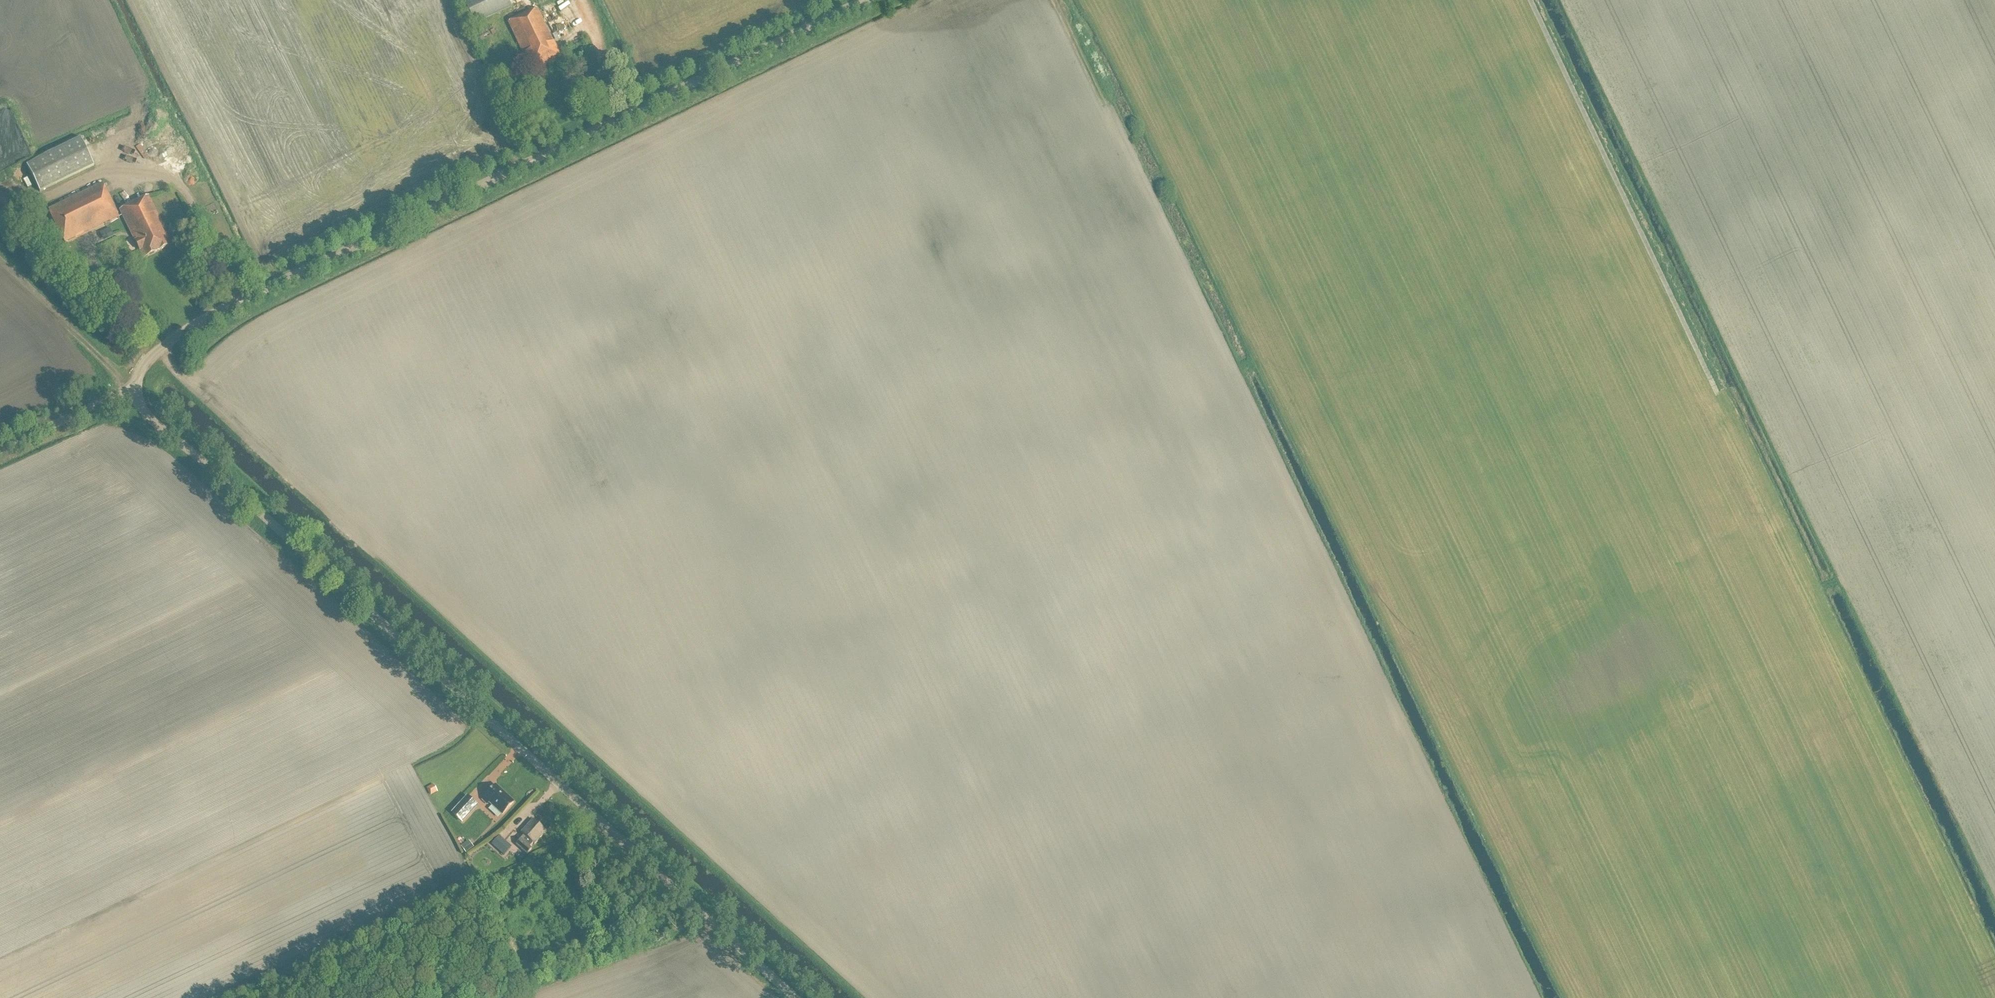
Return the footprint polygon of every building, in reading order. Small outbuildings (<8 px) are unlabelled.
[(463,3),(475,25),(512,7),(508,0),(469,0),(463,3)] [(537,9),(509,23),(532,72),(560,58),(537,9)] [(23,152),(13,133),(8,136),(5,130),(0,133),(0,165),(23,152)] [(40,193),(94,167),(81,139),(27,165),(40,193)] [(103,185),(48,211),(65,245),(119,218),(103,185)] [(149,196),(120,210),(144,259),(172,245),(149,196)] [(438,792),(433,785),(427,789),(431,796),(438,792)] [(495,787),(482,800),(487,805),(489,803),(502,815),(513,803),(495,787)] [(462,824),(478,807),(467,797),(451,815),(462,824)] [(532,820),(520,833),(526,838),(523,842),(521,840),(516,845),(527,855),(532,850),(530,848),(533,844),(534,846),(546,832),(532,820)] [(504,857),(511,848),(499,837),(491,846),(504,857)] [(474,848),(469,841),(461,847),(466,854),(474,848)]
